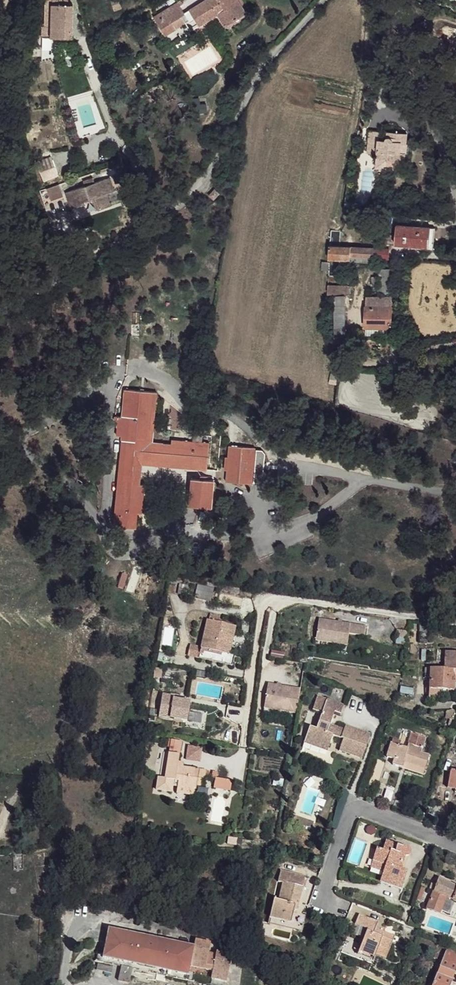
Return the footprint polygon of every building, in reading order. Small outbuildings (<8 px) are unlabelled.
[(121,0),(110,0),(113,13),(123,10),(121,0)] [(240,0),(206,0),(192,9),(202,24),(220,13),(226,10),(233,20),(247,12),(240,0)] [(186,13),(178,1),(154,16),(166,34),(185,21),(182,15),(186,13)] [(64,6),(50,6),(51,17),(44,17),(44,24),(41,24),(41,39),(70,39),(71,6),(64,6)] [(233,20),(226,10),(220,13),(227,25),(233,20)] [(369,132),(368,154),(377,155),(377,159),(387,160),(388,162),(404,164),(406,154),(402,153),(402,147),(406,146),(408,134),(389,132),(388,141),(380,140),(381,133),(369,132)] [(404,171),(404,165),(404,164),(388,162),(387,160),(377,159),(376,168),(404,171)] [(55,185),(48,169),(38,174),(44,190),(55,185)] [(104,197),(99,186),(68,202),(74,216),(89,210),(88,207),(97,203),(98,208),(110,202),(107,195),(104,197)] [(113,209),(110,202),(98,208),(102,214),(113,209)] [(396,225),(393,244),(432,248),(434,229),(396,225)] [(329,244),(329,258),(338,259),(347,259),(348,254),(348,245),(340,244),(329,244)] [(348,245),(348,254),(387,258),(386,250),(348,245)] [(379,267),(378,293),(393,294),(394,268),(379,267)] [(328,284),(328,292),(354,295),(354,287),(328,284)] [(335,306),(337,325),(347,325),(345,306),(335,306)] [(368,306),(367,325),(391,327),(393,307),(368,306)] [(135,485),(138,462),(198,467),(197,472),(207,472),(210,446),(172,443),(171,446),(152,445),(159,395),(126,392),(123,419),(116,418),(115,423),(119,423),(118,437),(126,438),(125,442),(119,441),(113,526),(135,530),(137,515),(141,515),(144,487),(135,485)] [(252,486),(256,452),(229,449),(225,484),(252,486)] [(188,474),(187,503),(213,504),(213,475),(188,474)] [(201,597),(211,599),(212,587),(202,586),(201,597)] [(208,621),(206,621),(201,648),(224,653),(229,636),(234,637),(235,627),(218,623),(219,618),(209,616),(208,621)] [(366,626),(320,619),(317,641),(348,646),(350,634),(366,637),(366,626)] [(234,637),(229,636),(224,653),(230,655),(234,637)] [(201,651),(189,649),(188,656),(199,659),(201,651)] [(445,654),(444,669),(430,668),(429,689),(453,690),(454,681),(455,676),(455,677),(455,655),(445,654)] [(160,691),(156,714),(186,719),(190,696),(160,691)] [(299,697),(267,693),(262,726),(294,730),(299,697)] [(317,695),(312,708),(321,711),(327,699),(317,695)] [(310,725),(307,734),(314,737),(314,741),(330,746),(335,735),(345,739),(341,750),(363,757),(372,736),(345,727),(342,731),(329,726),(335,711),(341,713),(343,705),(327,699),(321,711),(316,727),(310,725)] [(413,733),(408,745),(422,748),(426,737),(413,733)] [(307,734),(304,741),(329,749),(330,746),(314,741),(314,737),(307,734)] [(393,742),(387,758),(394,760),(403,763),(425,769),(430,756),(420,753),(422,748),(408,745),(406,748),(400,745),(393,742)] [(184,760),(201,761),(202,746),(186,744),(184,760)] [(196,785),(202,786),(205,772),(177,766),(178,755),(167,753),(163,778),(155,778),(154,790),(168,793),(170,786),(175,786),(193,790),(195,790),(196,785)] [(403,763),(401,767),(424,774),(425,769),(403,763)] [(216,774),(211,773),(210,779),(214,780),(212,789),(228,792),(230,783),(215,780),(216,774)] [(193,790),(175,786),(175,793),(192,796),(193,790)] [(33,809),(24,814),(29,820),(37,815),(33,809)] [(314,823),(295,816),(293,822),(312,829),(314,823)] [(378,848),(373,860),(387,865),(384,872),(381,881),(402,888),(408,871),(401,869),(398,867),(399,863),(404,863),(406,857),(410,855),(411,853),(409,849),(387,842),(384,850),(378,848)] [(373,860),(371,867),(384,872),(387,865),(373,860)] [(282,872),(279,881),(283,882),(302,886),(304,877),(282,872)] [(428,909),(441,915),(448,896),(455,899),(455,885),(439,879),(428,909)] [(274,900),(269,917),(289,922),(293,911),(296,912),(302,886),(283,882),(278,900),(274,900)] [(289,922),(288,928),(301,931),(306,915),(296,912),(293,911),(289,922)] [(359,916),(355,925),(368,930),(363,939),(360,950),(377,958),(378,955),(388,959),(396,939),(384,934),(382,938),(374,933),(376,930),(379,924),(359,916)] [(269,917),(268,923),(288,928),(289,922),(269,917)] [(355,925),(351,933),(363,939),(368,930),(355,925)] [(104,955),(103,963),(131,970),(157,975),(188,981),(189,973),(190,967),(194,947),(110,929),(104,955)] [(376,930),(374,933),(382,938),(384,934),(376,930)] [(194,947),(190,967),(214,971),(212,979),(228,982),(231,968),(233,960),(234,955),(218,951),(217,954),(211,953),(212,947),(195,942),(194,947)] [(360,950),(358,955),(375,961),(376,958),(360,950)] [(429,984),(447,984),(455,965),(455,956),(444,951),(429,984)] [(236,961),(234,969),(242,971),(243,963),(236,961)] [(155,981),(157,975),(131,970),(130,975),(155,981)]
